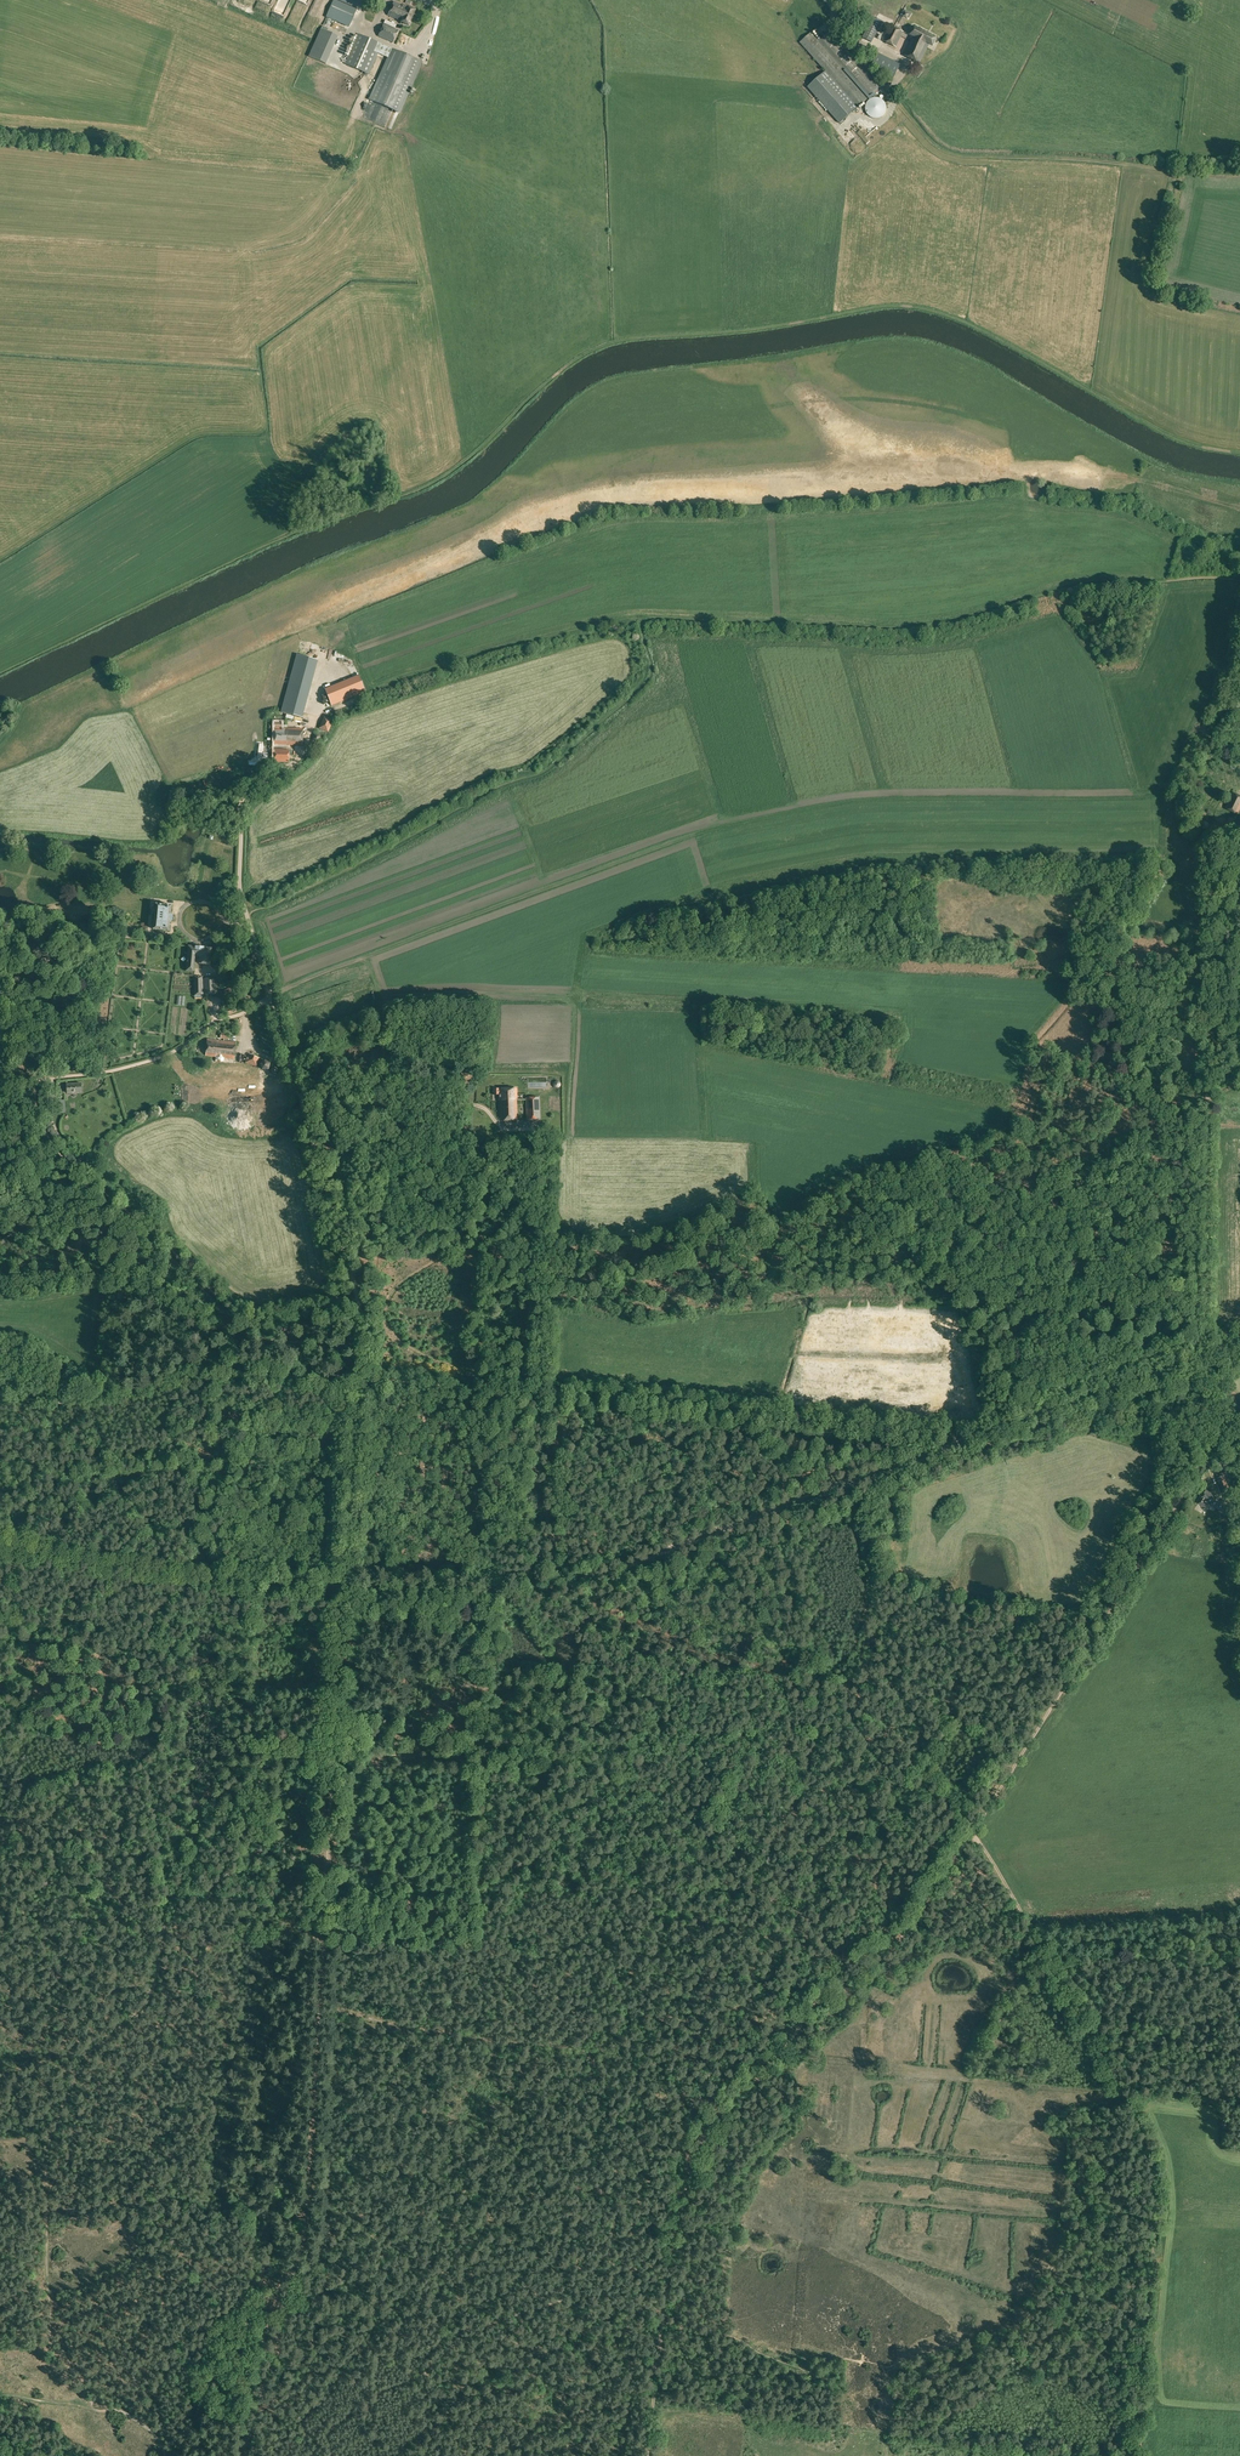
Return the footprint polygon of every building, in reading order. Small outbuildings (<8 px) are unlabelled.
[(349,27),(356,10),(334,0),(326,17),(349,27)] [(401,22),(409,25),(415,10),(408,7),(407,7),(403,5),(394,1),(388,15),(401,21),(401,22)] [(862,38),(872,42),(882,21),(873,16),(862,38)] [(378,36),(393,43),(399,30),(384,23),(378,36)] [(883,41),(896,47),(904,31),(891,25),(883,41)] [(903,55),(920,63),(929,44),(933,46),(937,38),(914,27),(910,35),(913,36),(903,55)] [(309,56),(326,63),(338,36),(321,28),(309,56)] [(800,42),(858,107),(881,87),(830,30),(819,40),(812,32),(800,42)] [(370,99),(399,112),(421,61),(358,34),(345,64),(379,79),(370,99)] [(871,66),(894,78),(901,64),(877,52),(871,66)] [(808,87),(840,123),(853,112),(820,76),(808,87)] [(866,107),(866,108),(866,109),(866,110),(866,111),(867,112),(867,113),(867,114),(868,114),(869,115),(869,116),(870,116),(871,117),(872,117),(873,118),(874,118),(875,118),(876,118),(877,118),(878,118),(879,118),(880,117),(881,117),(882,116),(883,115),(884,115),(884,114),(885,113),(886,112),(886,111),(886,110),(886,109),(886,108),(886,107),(886,106),(886,105),(886,104),(885,103),(885,102),(884,101),(883,100),(882,100),(882,99),(881,99),(880,98),(879,98),(878,98),(877,97),(876,97),(875,97),(875,98),(874,98),(873,98),(872,98),(871,99),(870,99),(870,100),(869,100),(868,101),(868,102),(867,102),(867,103),(866,104),(866,105),(866,106),(866,107)] [(854,128),(861,134),(864,130),(856,124),(854,128)] [(853,143),(858,139),(851,131),(846,134),(853,143)] [(863,145),(860,141),(854,145),(857,150),(863,145)] [(296,716),(312,659),(297,654),(281,712),(296,716)] [(319,728),(329,733),(334,720),(324,716),(319,728)] [(274,744),(302,745),(302,728),(281,728),(281,722),(275,722),(274,744)] [(317,742),(319,742),(320,741),(322,740),(322,739),(322,737),(322,735),(320,734),(319,733),(317,733),(315,734),(314,735),(313,737),(313,738),(314,740),(315,741),(317,742)] [(274,762),(289,762),(289,749),(275,749),(274,762)] [(1238,815),(1239,810),(1239,796),(1232,792),(1225,808),(1238,815)] [(1223,830),(1229,833),(1235,820),(1229,817),(1223,830)] [(154,929),(169,931),(170,921),(171,921),(172,921),(172,916),(172,915),(171,915),(172,906),(156,904),(154,929)] [(186,971),(194,971),(195,956),(199,956),(199,963),(200,963),(200,964),(210,965),(212,948),(188,946),(186,971)] [(194,977),(195,995),(217,994),(217,978),(203,979),(203,976),(194,977)] [(135,992),(139,997),(143,993),(139,988),(135,992)] [(227,1009),(229,1015),(240,1011),(238,1005),(227,1009)] [(208,1087),(254,1092),(256,1075),(224,1072),(224,1069),(228,1069),(229,1059),(225,1058),(225,1057),(234,1059),(236,1042),(219,1040),(217,1040),(208,1039),(206,1055),(215,1056),(213,1070),(210,1070),(208,1087)] [(245,1063),(257,1067),(261,1058),(248,1053),(245,1063)] [(260,1064),(262,1070),(268,1069),(270,1064),(265,1060),(260,1064)] [(67,1084),(68,1093),(82,1092),(81,1083),(67,1084)] [(499,1095),(500,1120),(517,1120),(517,1099),(517,1088),(494,1088),(494,1095),(499,1095)] [(525,1097),(526,1119),(540,1119),(540,1097),(525,1097)] [(65,1112),(65,1111),(65,1106),(61,1106),(61,1100),(55,1101),(56,1113),(65,1112)] [(1226,1481),(1229,1480),(1225,1471),(1217,1474),(1218,1477),(1217,1478),(1222,1490),(1231,1487),(1229,1483),(1227,1483),(1226,1481)] [(1226,1505),(1225,1504),(1226,1502),(1206,1490),(1198,1503),(1205,1507),(1207,1503),(1222,1512),(1226,1505)] [(537,1770),(540,1780),(548,1778),(545,1768),(537,1770)]
